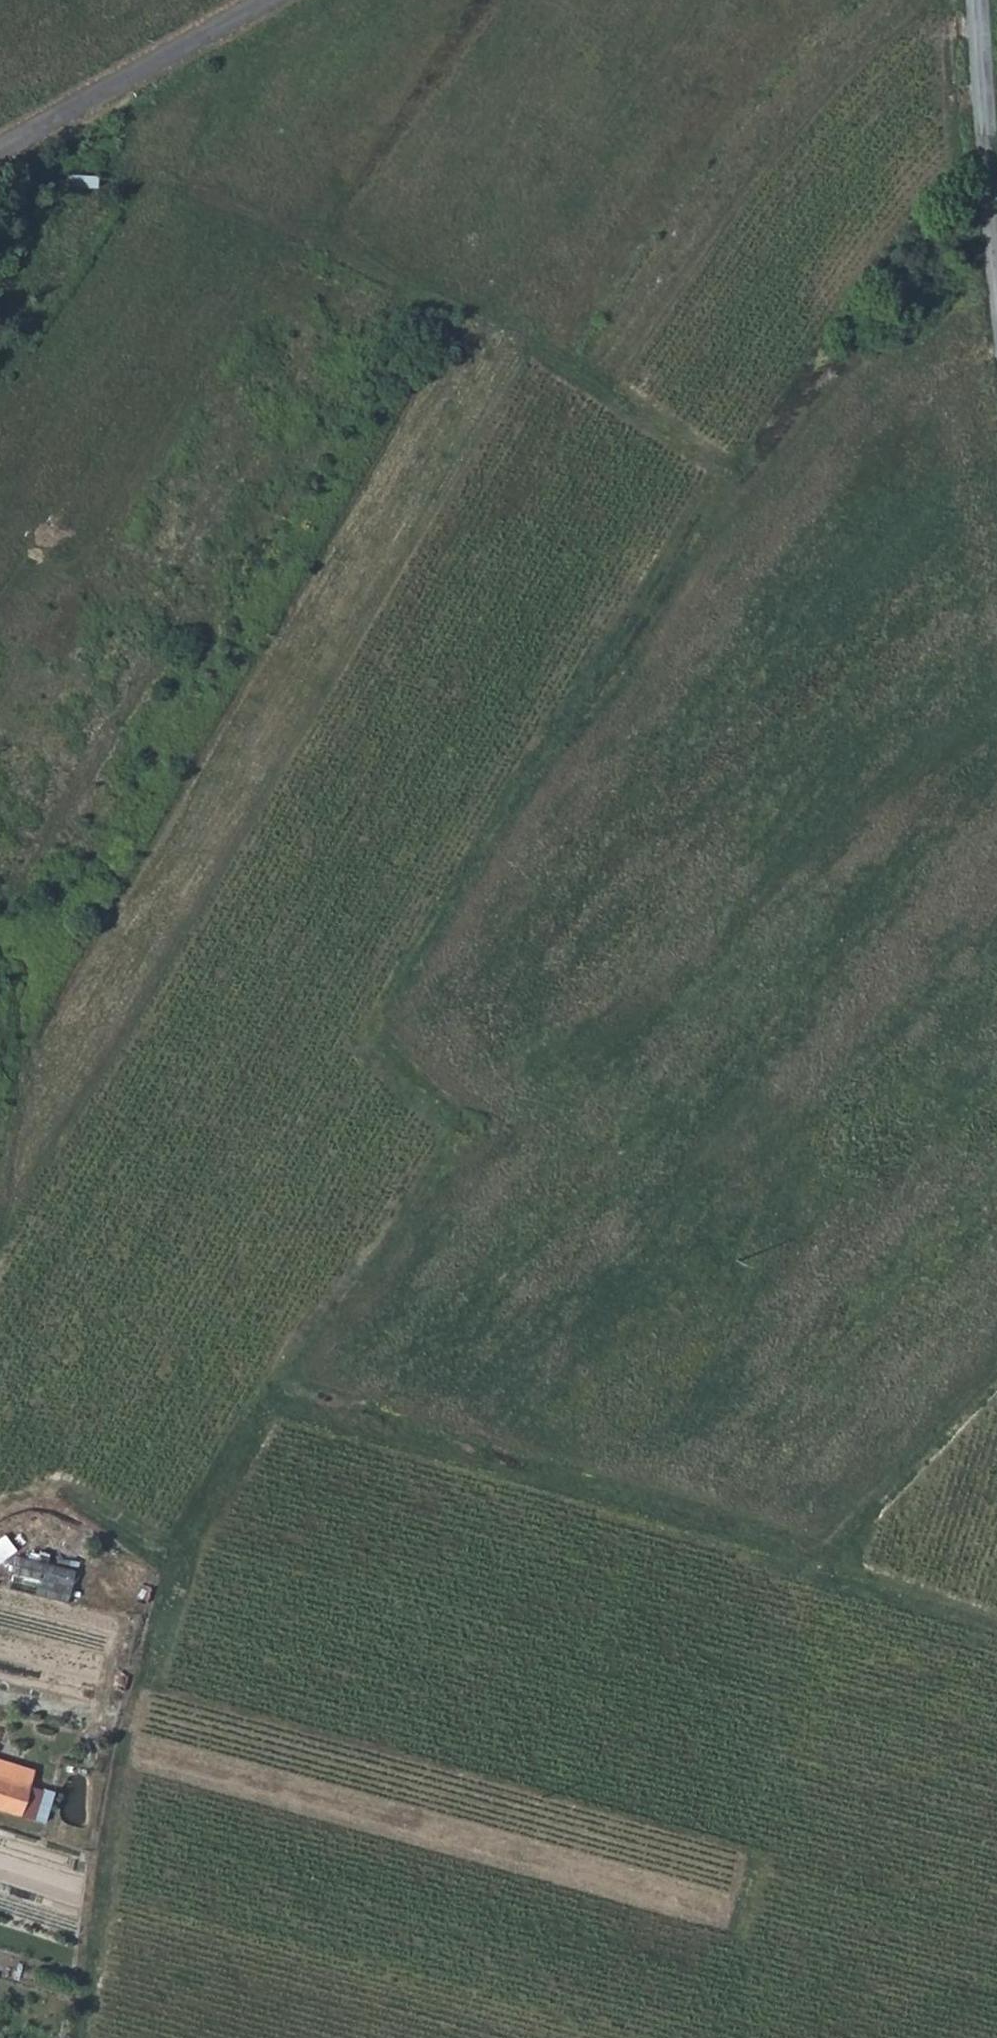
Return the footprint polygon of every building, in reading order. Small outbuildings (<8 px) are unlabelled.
[(28,1778),(32,1762),(0,1753),(0,1770),(28,1778)] [(0,1770),(0,1801),(20,1807),(28,1778),(0,1770)]
